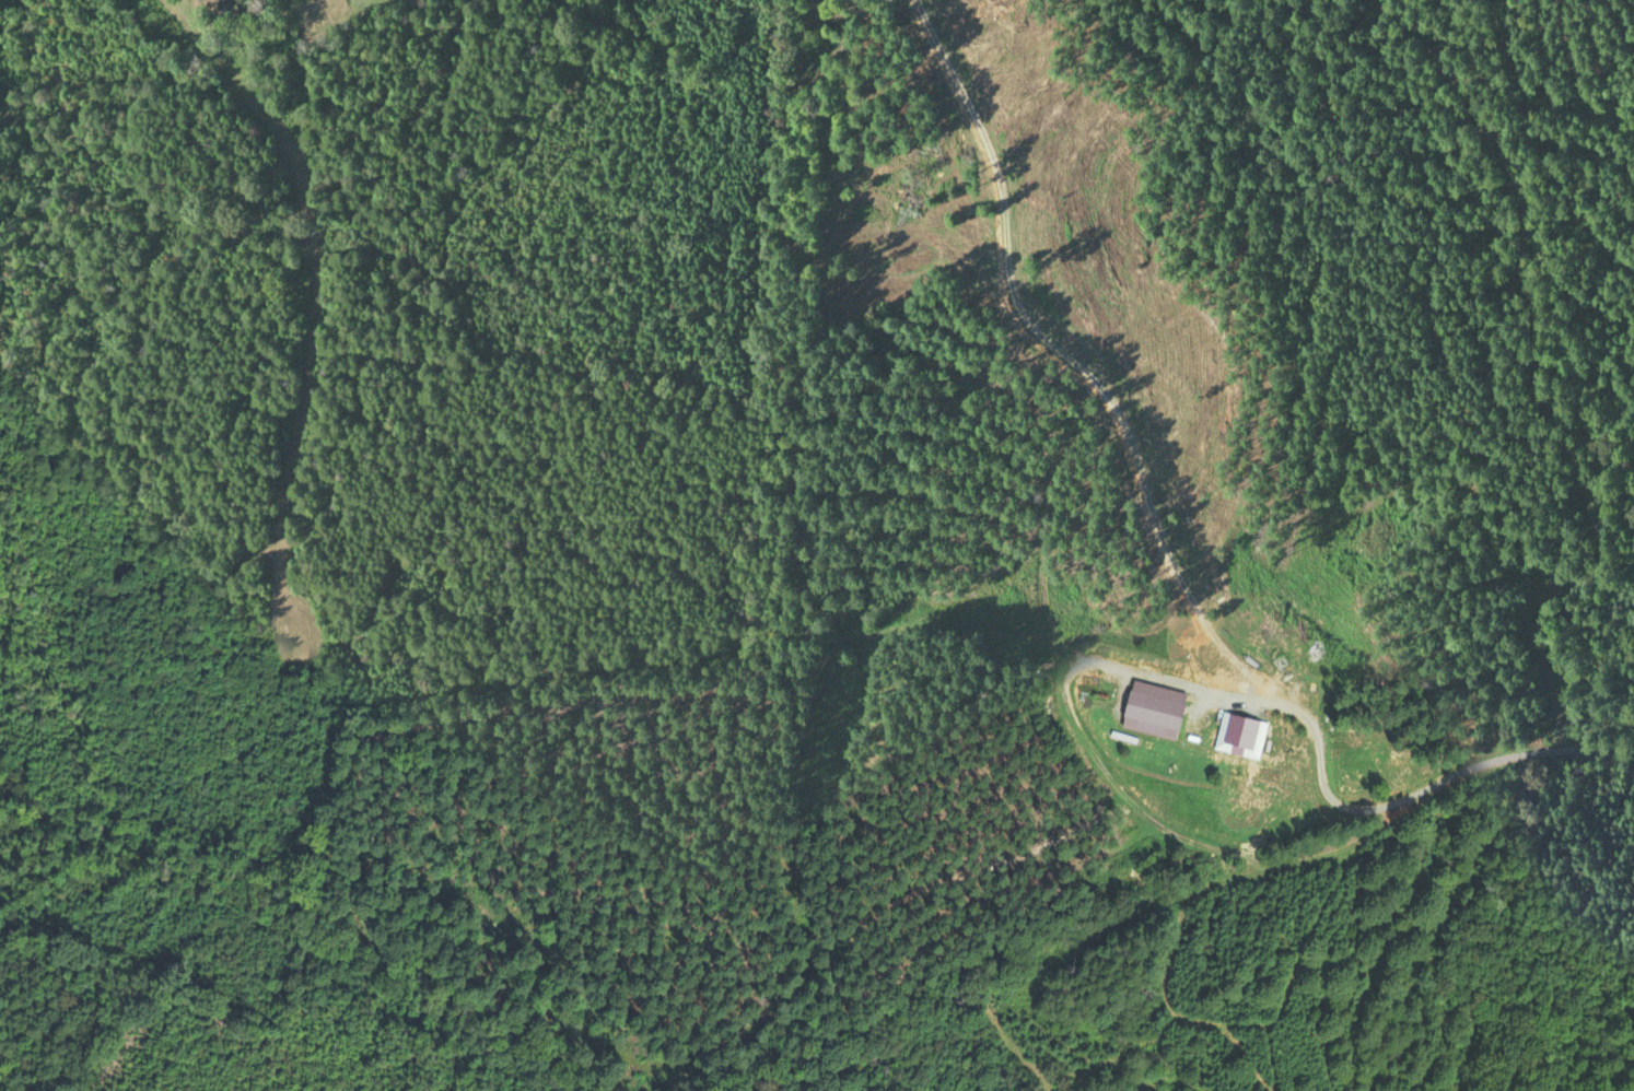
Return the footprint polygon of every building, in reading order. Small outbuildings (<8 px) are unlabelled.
[(212,14),(232,14),(232,0),(212,0),(212,14)] [(1122,727),(1177,740),(1188,692),(1133,680),(1122,727)]
